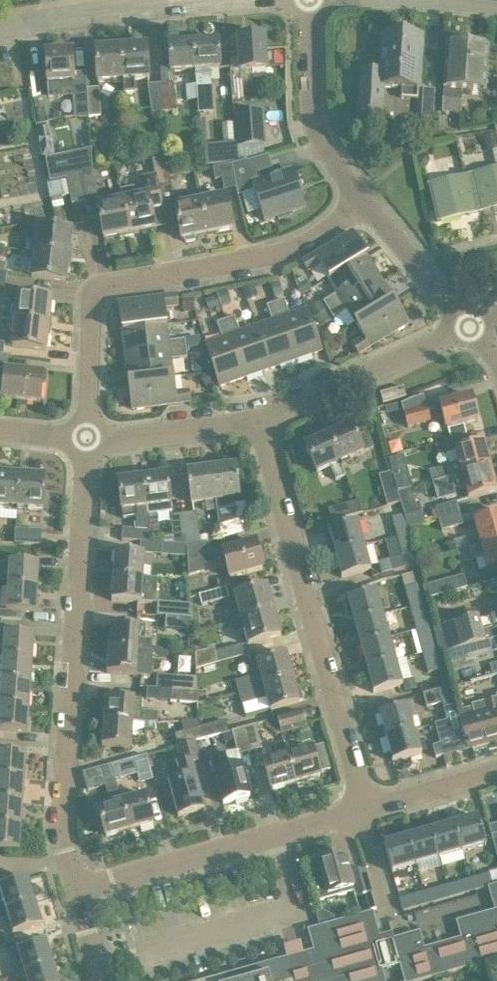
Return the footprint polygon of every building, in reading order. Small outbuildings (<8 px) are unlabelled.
[(418,101),(418,89),(420,89),(423,35),(383,33),(381,71),(362,70),(360,116),(384,118),(386,87),(401,88),(400,100),(418,101)] [(235,83),(252,82),(252,70),(267,69),(265,37),(239,39),(241,71),(230,71),(231,99),(236,98),(235,83)] [(219,40),(194,42),(196,70),(194,70),(196,86),(197,86),(198,100),(196,100),(197,114),(212,113),(209,69),(221,68),(219,40)] [(194,42),(169,43),(171,71),(194,70),(196,70),(194,42)] [(445,88),(486,91),(489,47),(448,43),(445,88)] [(147,45),(121,47),(124,86),(123,86),(124,94),(135,93),(134,80),(148,79),(147,45)] [(98,82),(112,81),(113,86),(123,86),(124,86),(121,47),(96,48),(98,82)] [(89,117),(87,89),(87,74),(74,75),(72,50),(45,51),(47,83),(48,99),(75,97),(76,118),(89,117)] [(162,84),(161,84),(147,85),(151,114),(166,113),(162,85),(162,84)] [(162,85),(166,113),(177,112),(173,84),(162,85)] [(197,86),(196,86),(185,87),(186,101),(196,100),(198,100),(197,86)] [(99,88),(87,89),(89,117),(101,116),(99,88)] [(432,118),(434,90),(422,90),(420,118),(432,118)] [(461,113),(462,94),(443,93),(442,111),(461,113)] [(237,114),(239,146),(265,144),(262,112),(237,114)] [(37,123),(40,156),(55,155),(52,122),(37,123)] [(460,172),(458,149),(432,152),(435,175),(460,172)] [(76,175),(79,175),(91,172),(90,150),(72,154),(76,175)] [(163,209),(176,207),(166,158),(152,161),(155,175),(156,175),(163,209)] [(238,164),(232,165),(237,189),(238,197),(256,191),(265,222),(278,218),(279,220),(292,216),(291,213),(304,209),(292,170),(254,182),(247,161),(238,164)] [(176,167),(177,175),(197,172),(196,164),(176,167)] [(232,165),(213,169),(216,181),(223,180),(225,191),(237,189),(232,165)] [(464,177),(469,195),(480,192),(485,211),(496,208),(496,169),(464,177)] [(96,199),(91,172),(79,175),(84,201),(96,199)] [(73,204),(84,201),(79,175),(76,175),(68,177),(73,204)] [(120,191),(122,201),(123,201),(130,234),(143,232),(143,234),(145,235),(153,233),(154,232),(154,229),(155,229),(152,212),(163,209),(156,175),(155,175),(143,177),(147,196),(135,199),(133,188),(120,191)] [(464,177),(430,185),(439,221),(485,211),(480,192),(469,195),(464,177)] [(64,181),(47,185),(50,199),(67,196),(64,181)] [(227,197),(201,202),(207,235),(233,230),(227,197)] [(104,239),(130,234),(123,201),(122,201),(98,206),(104,239)] [(196,240),(195,237),(207,235),(201,202),(176,207),(182,240),(184,239),(185,242),(187,243),(195,241),(196,240)] [(37,227),(35,243),(26,242),(24,252),(34,254),(34,252),(68,256),(71,231),(37,227)] [(329,279),(366,256),(352,233),(303,263),(308,272),(320,264),(329,279)] [(65,282),(68,256),(34,252),(34,254),(31,278),(65,282)] [(380,279),(366,256),(329,279),(338,293),(323,302),(328,310),(380,279)] [(394,301),(380,279),(328,310),(333,318),(347,310),(356,324),(394,301)] [(13,296),(11,321),(48,325),(51,300),(13,296)] [(119,304),(123,331),(166,325),(164,308),(178,306),(176,296),(119,304)] [(276,303),(296,360),(321,351),(307,310),(290,315),(284,300),(276,303)] [(408,324),(394,301),(356,324),(365,339),(354,346),(359,354),(408,324)] [(271,369),(296,360),(276,303),(267,306),(272,322),(256,327),(271,369)] [(246,378),(271,369),(256,327),(240,333),(235,317),(226,320),(246,378)] [(246,378),(226,320),(217,323),(222,339),(205,345),(220,387),(246,378)] [(11,321),(9,333),(8,347),(46,351),(48,325),(11,321)] [(169,342),(166,325),(123,331),(126,357),(186,349),(185,340),(169,342)] [(187,358),(186,349),(126,357),(129,383),(173,377),(171,360),(187,358)] [(3,356),(0,356),(0,383),(4,384),(2,401),(40,405),(43,375),(6,371),(7,356),(3,356)] [(173,377),(129,383),(133,410),(190,403),(189,393),(175,394),(173,377)] [(404,388),(381,394),(383,404),(406,397),(404,388)] [(447,430),(479,422),(472,396),(440,405),(440,406),(428,409),(424,397),(413,400),(402,405),(408,428),(431,422),(431,421),(439,420),(444,418),(447,430)] [(328,436),(341,464),(374,449),(367,434),(357,438),(351,425),(328,436)] [(341,464),(328,436),(305,446),(317,474),(331,468),(336,481),(346,477),(341,464)] [(459,464),(435,470),(437,482),(491,467),(484,442),(467,447),(466,443),(454,447),(459,464)] [(404,455),(389,460),(392,473),(393,477),(404,474),(409,473),(404,455)] [(235,521),(233,499),(240,498),(236,466),(211,469),(216,511),(217,511),(219,528),(222,540),(245,533),(242,520),(235,521)] [(466,487),(469,499),(496,491),(496,490),(491,467),(437,482),(442,499),(455,496),(453,490),(466,487)] [(206,512),(216,511),(211,469),(187,472),(191,504),(205,502),(206,512)] [(397,492),(393,477),(392,473),(380,476),(388,507),(401,504),(397,492)] [(404,474),(393,477),(397,492),(408,489),(404,474)] [(17,510),(20,476),(0,475),(0,509),(17,510)] [(148,516),(172,513),(168,475),(143,478),(147,508),(148,516)] [(46,478),(20,476),(17,510),(44,512),(46,478)] [(135,518),(137,530),(123,530),(122,542),(151,543),(148,516),(147,508),(143,478),(118,481),(123,518),(135,518)] [(408,489),(397,492),(401,504),(401,507),(415,503),(411,488),(408,489)] [(363,514),(357,502),(329,510),(332,522),(363,514)] [(436,508),(439,520),(460,514),(457,502),(436,508)] [(196,513),(182,515),(183,520),(185,540),(186,546),(186,550),(209,544),(215,542),(214,535),(199,537),(196,513)] [(463,525),(460,514),(439,520),(442,531),(463,525)] [(170,516),(173,545),(186,546),(185,540),(183,520),(182,515),(170,516)] [(392,518),(397,539),(408,536),(403,516),(392,518)] [(482,546),(496,542),(496,516),(475,522),(482,546)] [(329,532),(335,556),(365,548),(358,524),(329,532)] [(15,544),(41,546),(42,532),(16,531),(15,544)] [(408,536),(397,539),(402,557),(390,560),(393,572),(416,565),(408,536)] [(457,552),(457,553),(470,550),(469,549),(466,538),(454,542),(447,544),(450,554),(457,552)] [(485,558),(488,570),(496,568),(496,542),(482,546),(469,549),(470,550),(457,553),(460,564),(485,558)] [(161,556),(187,558),(186,550),(186,546),(173,545),(162,544),(161,556)] [(186,550),(187,558),(189,577),(204,573),(200,559),(212,556),(209,544),(186,550)] [(226,589),(225,588),(232,586),(231,579),(262,570),(255,544),(217,554),(220,568),(226,566),(229,578),(217,581),(219,591),(226,589)] [(371,571),(365,548),(335,556),(342,580),(371,571)] [(116,553),(114,577),(143,580),(143,579),(145,555),(116,553)] [(10,563),(8,587),(38,589),(39,564),(10,563)] [(112,602),(142,604),(153,604),(155,579),(143,579),(143,580),(114,577),(112,602)] [(468,589),(464,577),(424,588),(427,600),(468,589)] [(405,589),(410,609),(422,606),(416,586),(405,589)] [(21,621),(21,613),(36,614),(38,589),(8,587),(6,612),(0,612),(0,620),(21,621)] [(234,597),(241,621),(273,612),(267,588),(234,597)] [(228,600),(226,589),(219,591),(199,596),(202,607),(228,600)] [(348,600),(355,624),(384,616),(377,592),(348,600)] [(157,617),(166,617),(191,619),(190,606),(157,604),(157,617)] [(428,629),(422,606),(410,609),(416,632),(428,629)] [(280,637),(273,612),(241,621),(248,646),(280,637)] [(483,631),(479,619),(438,630),(445,654),(463,649),(486,643),(492,641),(496,640),(496,614),(489,616),(492,628),(483,631)] [(355,624),(361,647),(390,639),(384,616),(355,624)] [(192,631),(191,619),(166,617),(165,630),(192,631)] [(151,652),(152,640),(144,640),(145,628),(110,625),(109,649),(151,652)] [(416,632),(422,655),(434,652),(428,629),(416,632)] [(5,634),(3,659),(32,661),(34,636),(5,634)] [(361,647),(367,670),(396,662),(390,639),(361,647)] [(489,654),(486,643),(463,649),(466,660),(489,654)] [(195,654),(196,671),(203,669),(203,668),(217,664),(218,665),(244,657),(242,647),(215,654),(214,649),(195,654)] [(107,675),(137,677),(151,678),(151,652),(109,649),(107,675)] [(439,671),(434,652),(422,655),(427,674),(439,671)] [(235,683),(238,695),(239,695),(293,680),(286,656),(257,664),(260,675),(235,683)] [(2,682),(31,684),(32,661),(3,659),(2,682)] [(403,686),(396,662),(367,670),(374,694),(403,686)] [(172,680),(172,690),(172,691),(198,693),(197,688),(196,681),(172,680)] [(239,695),(238,695),(242,706),(267,699),(270,712),(299,704),(293,680),(239,695)] [(2,682),(0,706),(29,708),(31,684),(2,682)] [(451,688),(423,696),(426,708),(443,704),(444,710),(456,707),(451,688)] [(171,703),(198,704),(198,693),(172,691),(171,703)] [(105,698),(104,722),(129,724),(134,724),(134,725),(156,726),(158,713),(141,712),(142,700),(105,698)] [(475,717),(496,711),(496,699),(472,705),(475,717)] [(29,708),(0,706),(0,710),(0,731),(28,733),(29,708)] [(380,715),(386,739),(415,731),(415,729),(420,728),(417,718),(412,720),(409,707),(380,715)] [(440,746),(444,757),(496,743),(496,711),(475,717),(460,721),(456,707),(444,710),(448,722),(435,726),(440,746)] [(302,713),(278,720),(282,735),(306,728),(302,713)] [(198,720),(181,722),(181,724),(183,732),(174,735),(177,747),(201,740),(200,728),(199,728),(198,720)] [(266,723),(267,727),(278,736),(282,735),(278,720),(266,723)] [(226,721),(204,727),(200,728),(201,740),(221,735),(221,736),(228,734),(226,721)] [(132,749),(134,725),(134,724),(129,724),(104,722),(102,747),(132,749)] [(255,726),(243,730),(250,752),(262,749),(255,726)] [(239,756),(250,752),(243,730),(228,734),(221,736),(224,744),(235,741),(239,756)] [(422,754),(415,731),(386,739),(393,762),(422,754)] [(180,765),(177,766),(181,779),(168,783),(177,817),(203,810),(191,765),(201,762),(196,743),(184,746),(176,749),(180,765)] [(287,755),(284,744),(275,746),(278,759),(263,763),(271,791),(295,784),(287,755)] [(324,745),(287,755),(295,784),(320,777),(319,773),(331,770),(324,745)] [(435,759),(444,757),(440,746),(432,748),(435,759)] [(25,780),(26,755),(0,753),(0,778),(25,780)] [(146,756),(110,766),(114,779),(125,777),(122,767),(135,764),(140,783),(153,779),(146,756)] [(211,761),(215,775),(223,804),(249,797),(238,759),(226,762),(224,757),(211,761)] [(104,782),(114,779),(110,766),(100,768),(104,782)] [(100,768),(83,773),(88,791),(105,786),(100,768)] [(25,780),(0,778),(0,801),(23,803),(25,780)] [(105,837),(129,830),(121,801),(118,792),(108,794),(111,804),(97,808),(105,837)] [(144,795),(121,801),(129,830),(152,824),(144,795)] [(23,803),(0,801),(0,825),(22,827),(23,803)] [(477,816),(454,823),(462,852),(486,845),(477,816)] [(454,823),(431,829),(439,858),(462,852),(454,823)] [(22,827),(0,825),(0,849),(20,851),(22,827)] [(431,829),(408,836),(416,865),(439,858),(431,829)] [(392,872),(416,865),(408,836),(384,843),(392,872)] [(343,894),(354,891),(360,913),(377,908),(365,869),(350,874),(344,854),(319,862),(323,875),(311,878),(316,898),(342,890),(343,894)] [(470,880),(473,891),(489,887),(496,884),(496,873),(470,880)] [(6,910),(34,902),(28,878),(0,886),(0,890),(6,910)] [(470,880),(447,886),(450,898),(473,891),(470,880)] [(427,904),(450,898),(447,886),(424,893),(427,904)] [(403,911),(427,904),(424,893),(400,900),(403,911)] [(41,926),(34,902),(6,910),(13,934),(41,926)] [(457,920),(462,937),(425,947),(420,931),(382,941),(374,912),(375,912),(374,911),(318,926),(308,929),(308,931),(309,930),(314,950),(302,953),(301,946),(294,948),(287,950),(289,957),(227,974),(203,980),(420,980),(496,959),(496,909),(457,920)] [(17,949),(24,973),(53,965),(46,941),(17,949)] [(53,965),(24,973),(27,980),(57,980),(53,965)]
